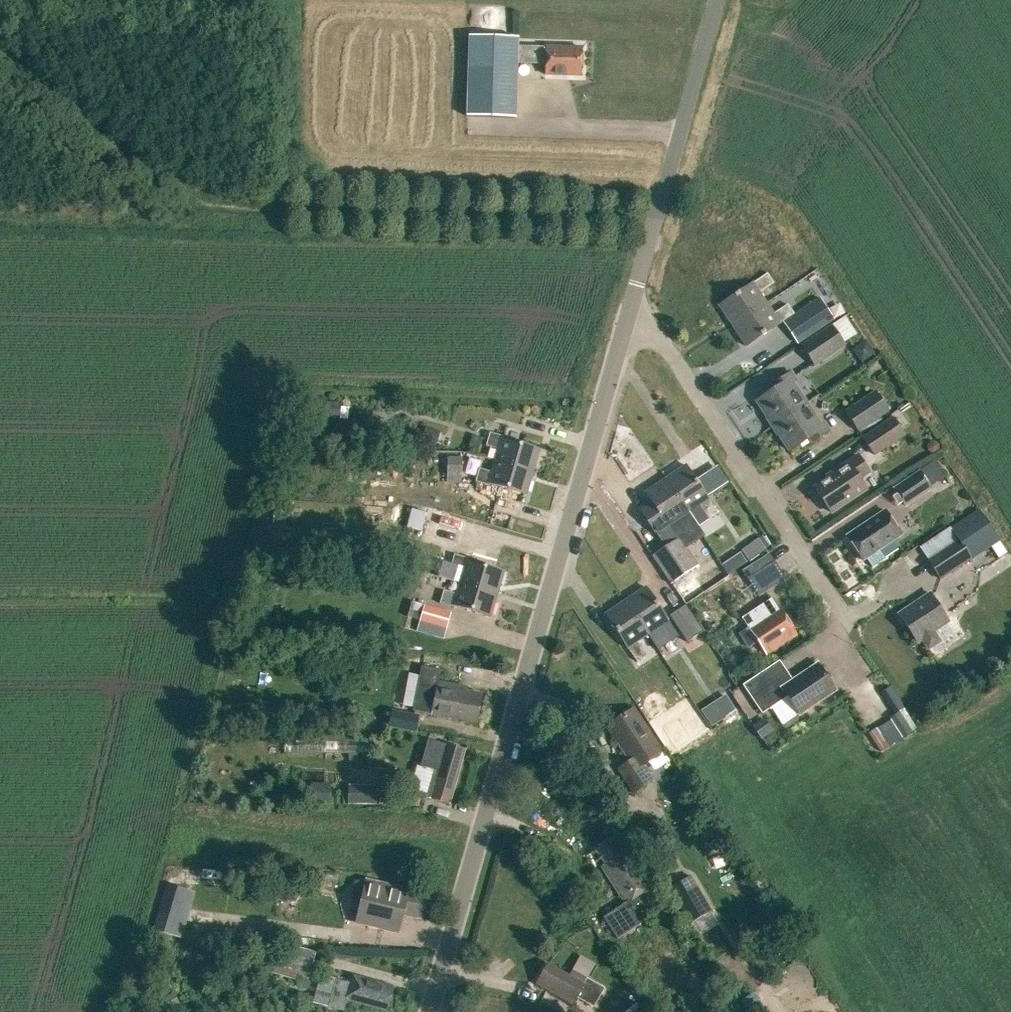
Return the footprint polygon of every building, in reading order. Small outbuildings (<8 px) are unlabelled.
[(545,48),(517,47),(517,38),(469,37),(467,116),(515,118),(517,63),(545,64),(544,74),(581,76),(582,48),(545,47),(545,48)] [(732,325),(766,302),(759,292),(773,282),(767,273),(753,282),(719,305),(732,325)] [(801,310),(816,331),(834,319),(819,297),(801,310)] [(766,302),(732,325),(746,346),(780,323),(794,313),(788,304),(773,313),(766,302)] [(815,365),(846,344),(832,323),(801,344),(815,365)] [(874,340),(860,347),(866,360),(880,353),(874,340)] [(773,426),(806,404),(793,383),(796,381),(790,372),(774,383),(776,388),(757,401),(773,426)] [(859,430),(889,410),(875,389),(845,409),(859,430)] [(325,402),(324,417),(339,417),(340,403),(325,402)] [(806,404),(773,426),(790,451),(810,438),(813,442),(829,431),(824,422),(820,425),(806,404)] [(874,454),(906,433),(893,415),(862,436),(874,454)] [(442,433),(428,429),(424,441),(438,445),(442,433)] [(494,460),(533,472),(539,449),(502,438),(503,436),(490,433),(486,445),(498,449),(494,460)] [(831,512),(866,489),(859,479),(869,472),(858,456),(835,471),(836,473),(814,488),(831,512)] [(526,494),(533,472),(494,460),(491,472),(479,469),(476,481),(489,485),(489,484),(526,494)] [(933,462),(919,471),(930,487),(944,477),(933,462)] [(665,478),(688,512),(698,505),(708,519),(717,513),(708,499),(708,498),(686,464),(665,478)] [(919,471),(893,489),(905,507),(932,489),(930,487),(919,471)] [(702,534),(688,512),(665,478),(645,492),(652,503),(641,510),(656,534),(668,526),(676,538),(651,556),(671,586),(702,566),(682,536),(684,535),(689,543),(702,534)] [(941,578),(1000,539),(979,507),(950,526),(957,537),(927,557),(941,578)] [(871,568),(885,558),(879,550),(901,535),(885,510),(846,536),(863,561),(866,559),(871,568)] [(412,511),(407,528),(420,532),(425,515),(412,511)] [(452,543),(458,523),(436,517),(430,537),(452,543)] [(765,551),(758,540),(743,551),(750,561),(765,551)] [(739,553),(733,557),(740,567),(746,563),(739,553)] [(459,582),(497,594),(504,571),(467,560),(467,558),(454,554),(450,567),(462,571),(459,582)] [(752,584),(772,571),(763,557),(743,570),(752,584)] [(491,616),(497,594),(459,582),(456,594),(444,591),(440,603),(453,607),(453,606),(491,616)] [(625,600),(648,634),(658,627),(668,641),(677,635),(668,621),(668,620),(645,586),(625,600)] [(898,614),(917,643),(922,640),(928,650),(940,642),(934,632),(948,622),(929,593),(898,614)] [(637,641),(648,634),(625,600),(605,614),(627,648),(627,647),(637,661),(646,655),(637,641)] [(776,609),(770,600),(743,619),(767,655),(797,635),(778,607),(776,609)] [(447,627),(452,610),(424,602),(420,619),(447,627)] [(669,616),(686,642),(703,631),(685,605),(669,616)] [(793,681),(779,661),(743,686),(762,714),(788,697),(800,715),(835,691),(817,665),(793,681)] [(477,724),(482,695),(461,690),(462,686),(438,681),(441,671),(422,667),(413,711),(477,724)] [(713,728),(723,722),(713,705),(702,712),(713,728)] [(633,793),(652,780),(642,765),(662,752),(633,709),(606,726),(629,761),(618,769),(633,793)] [(708,728),(695,709),(670,725),(683,744),(708,728)] [(416,732),(419,716),(391,711),(388,727),(416,732)] [(912,733),(900,712),(890,718),(902,739),(912,733)] [(449,804),(464,750),(428,740),(420,767),(434,771),(426,797),(449,804)] [(376,803),(376,784),(348,783),(348,802),(376,803)] [(314,786),(313,802),(329,802),(330,786),(314,786)] [(626,859),(613,840),(597,850),(610,869),(606,872),(627,903),(604,918),(618,940),(642,924),(632,909),(640,904),(636,897),(651,887),(630,856),(626,859)] [(690,874),(672,885),(685,906),(683,908),(691,921),(710,909),(712,908),(704,895),(703,896),(690,874)] [(182,937),(196,890),(167,882),(153,928),(182,937)] [(356,922),(383,929),(397,932),(402,914),(420,918),(425,895),(393,887),(393,888),(366,882),(356,922)] [(306,981),(316,951),(296,944),(293,953),(279,948),(272,970),(306,981)] [(569,976),(547,964),(538,980),(544,983),(542,987),(572,1005),(576,998),(594,1008),(604,991),(600,988),(600,987),(571,971),(569,976)] [(393,987),(352,976),(350,983),(336,979),(328,1007),(344,1011),(347,1001),(386,1011),(393,987)]
